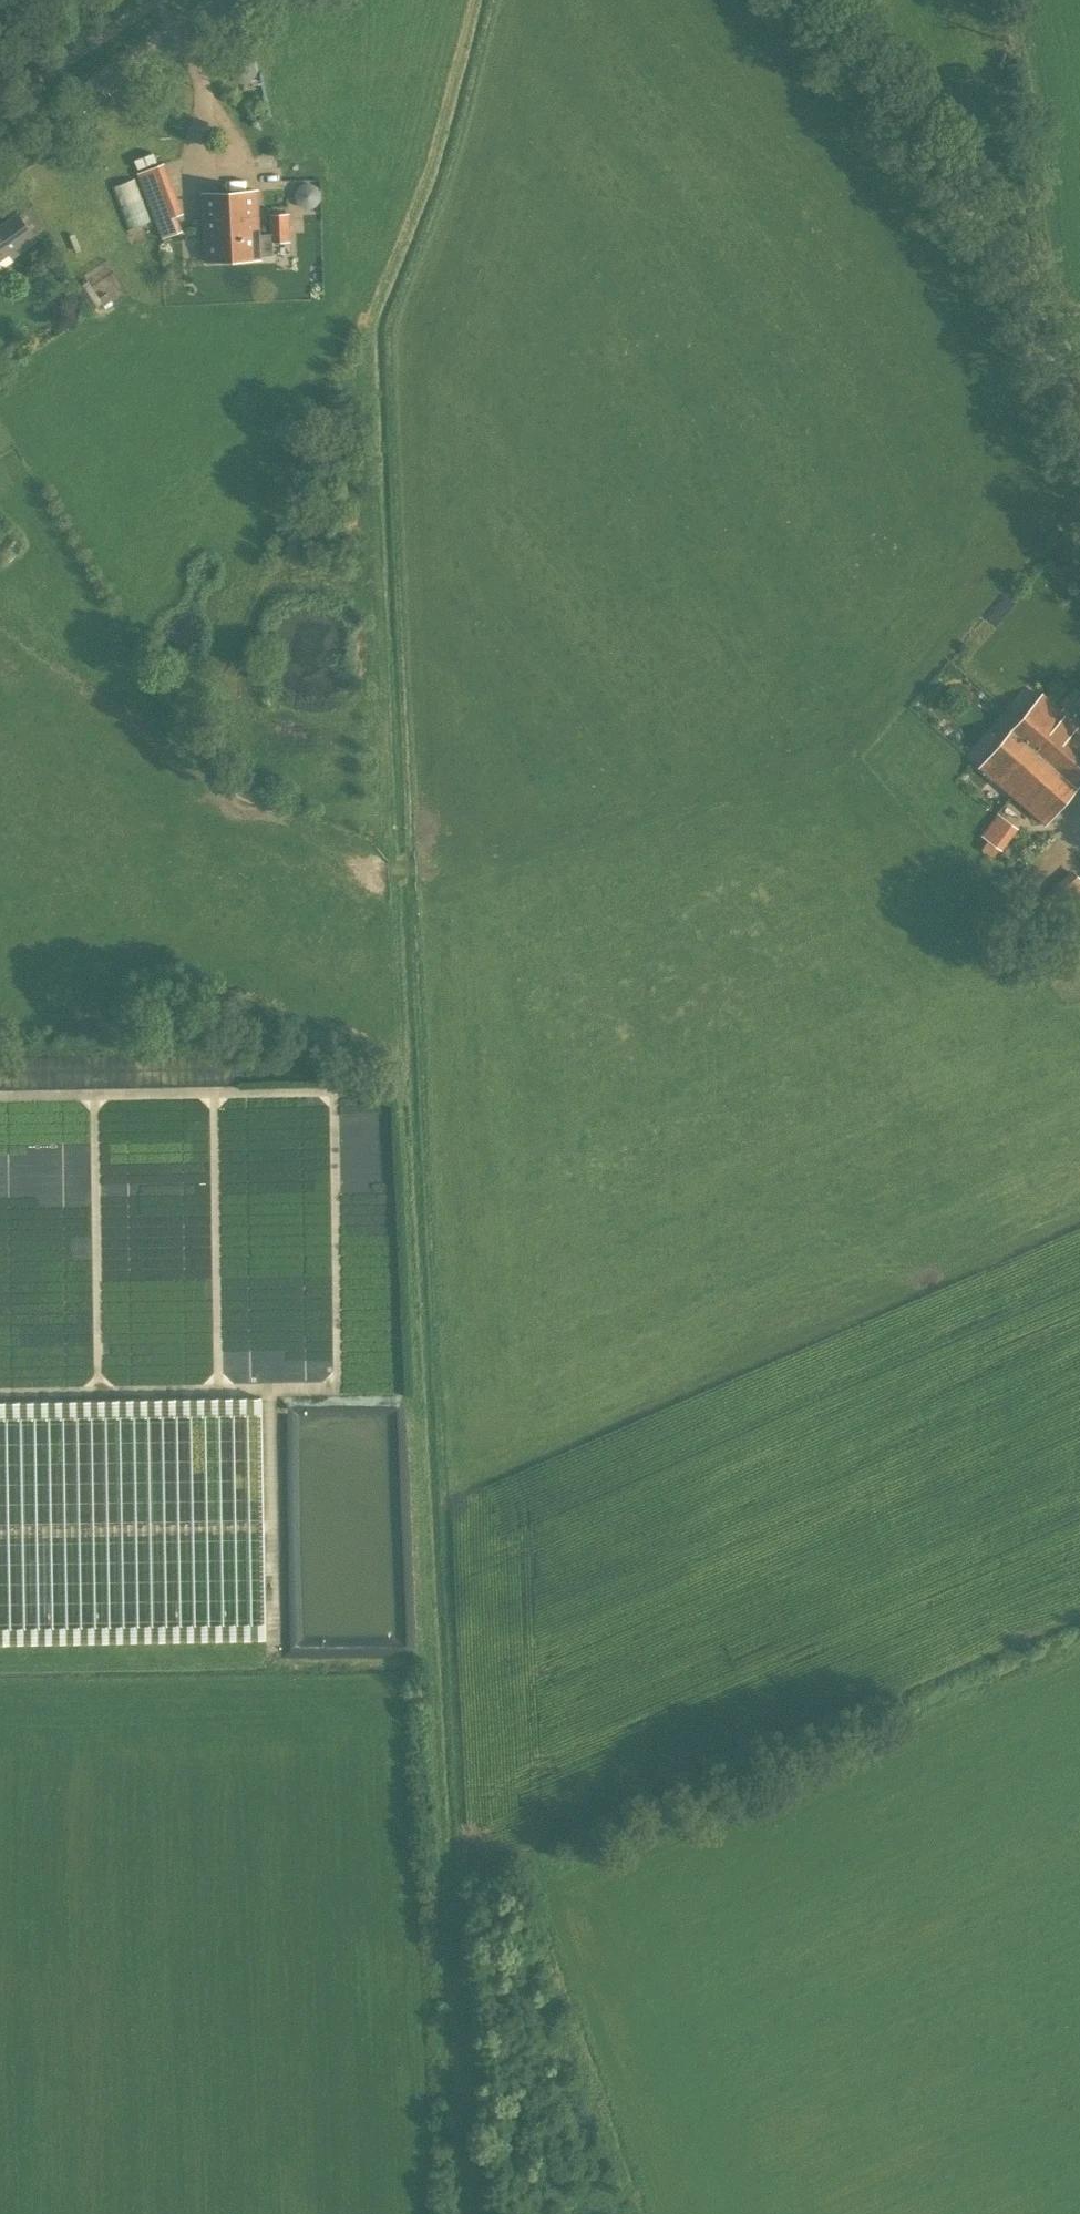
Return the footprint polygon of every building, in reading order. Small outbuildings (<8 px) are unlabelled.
[(234,78),(235,79),(236,80),(238,81),(240,81),(242,82),(245,82),(246,81),(247,81),(249,80),(250,79),(252,77),(254,75),(254,74),(255,73),(255,72),(255,70),(255,69),(255,67),(254,64),(252,62),(252,61),(250,60),(247,58),(245,58),(242,58),(241,58),(239,58),(236,59),(234,61),(234,62),(233,63),(232,64),(231,66),(231,68),(231,69),(231,70),(231,71),(231,74),(233,76),(234,78)] [(165,237),(188,229),(164,162),(141,170),(165,237)] [(256,189),(203,191),(206,260),(259,258),(259,254),(272,253),(272,241),(271,233),(258,233),(256,189)] [(296,212),(296,214),(297,215),(298,217),(300,219),(303,220),(304,220),(307,221),(309,221),(310,221),(313,220),(314,219),(316,218),(318,216),(319,213),(320,212),(320,210),(320,208),(320,207),(320,204),(319,203),(318,202),(317,200),(315,198),(313,197),(310,196),(307,196),(305,196),(302,197),(300,198),(298,200),(297,201),(296,203),(296,205),(295,206),(295,207),(295,209),(295,210),(295,211),(296,212)] [(290,240),(289,212),(270,213),(271,233),(272,241),(290,240)] [(15,260),(12,256),(35,239),(17,215),(0,227),(0,270),(15,260)] [(77,287),(92,309),(103,302),(89,280),(77,287)] [(1021,718),(1079,770),(1079,723),(1063,708),(1061,710),(1042,694),(1021,718)] [(1021,718),(980,766),(1045,822),(1079,782),(1079,770),(1021,718)] [(982,835),(1001,848),(1017,827),(998,813),(982,835)] [(1064,926),(1079,910),(1079,876),(1076,872),(1043,904),(1064,926)] [(265,1638),(262,1397),(0,1401),(0,1643),(265,1638)]
